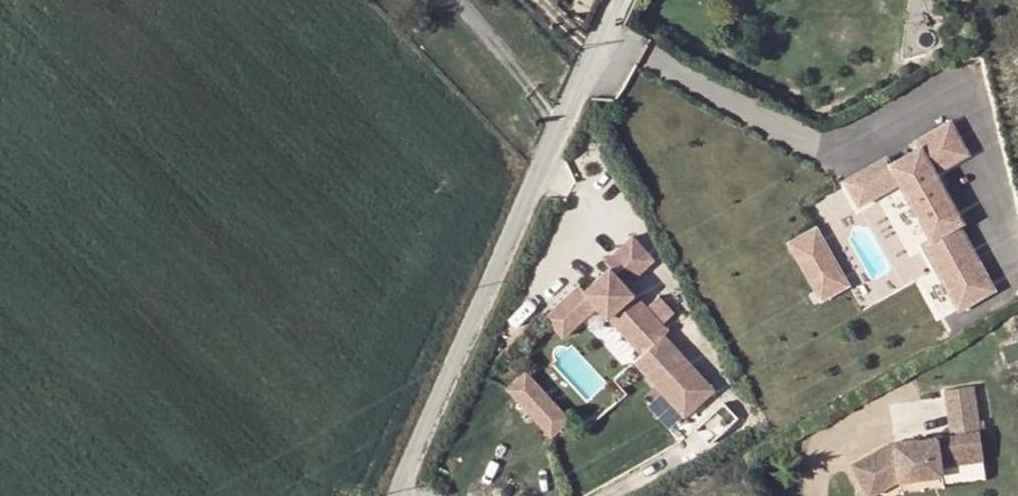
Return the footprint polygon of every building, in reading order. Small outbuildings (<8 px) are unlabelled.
[(956,310),(997,292),(940,170),(972,155),(956,122),(843,174),(857,204),(898,185),(956,310)] [(787,238),(819,300),(851,283),(818,222),(787,238)] [(670,424),(716,389),(664,322),(677,312),(662,292),(651,301),(633,278),(658,260),(640,236),(541,311),(562,338),(601,308),(639,357),(635,360),(661,394),(652,401),(670,424)] [(551,436),(572,415),(525,368),(504,389),(551,436)] [(973,385),(946,390),(952,434),(887,444),(851,464),(868,495),(898,481),(943,473),(943,466),(985,460),(973,385)] [(946,485),(943,473),(898,481),(902,491),(946,485)]
